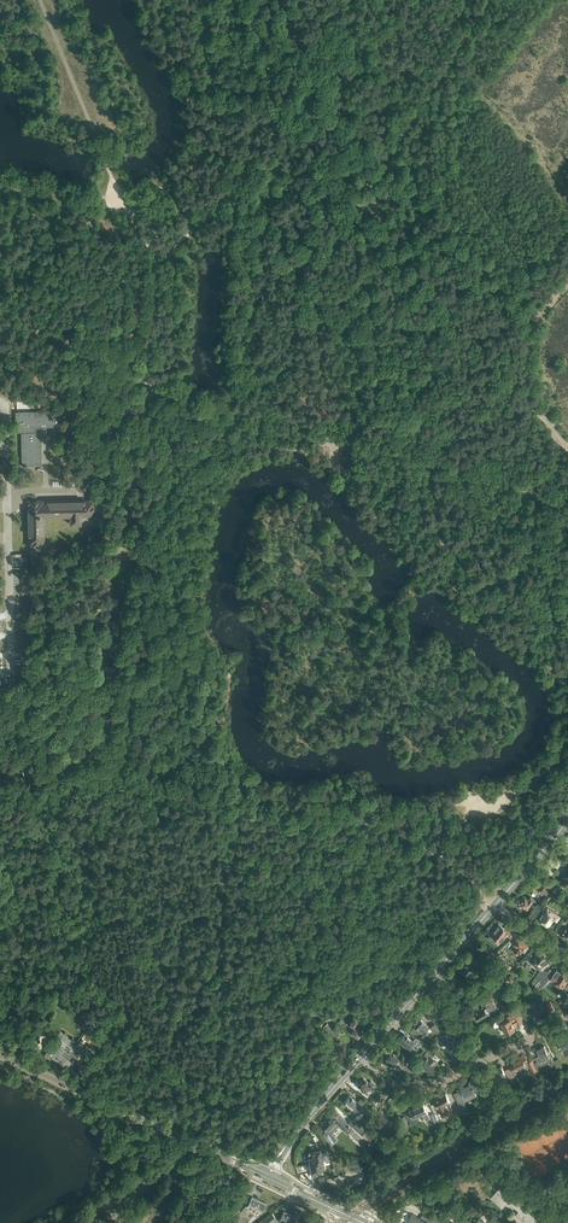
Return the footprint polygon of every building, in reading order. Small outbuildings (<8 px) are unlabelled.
[(61,411),(16,412),(16,428),(25,427),(25,432),(21,432),(22,466),(42,466),(42,432),(41,432),(41,427),(61,427),(61,411)] [(95,499),(44,500),(27,500),(28,545),(45,544),(45,517),(70,517),(70,525),(82,524),(82,517),(95,516),(95,499)] [(547,895),(551,889),(546,885),(541,891),(547,895)] [(551,888),(551,889),(547,895),(545,897),(549,900),(555,891),(551,888)] [(536,900),(531,897),(529,900),(524,896),(521,900),(519,899),(518,899),(516,902),(516,903),(518,905),(522,908),(523,906),(528,910),(530,907),(531,908),(536,900)] [(553,912),(547,908),(539,920),(549,927),(554,919),(558,922),(561,916),(554,911),(553,912)] [(507,929),(499,924),(488,939),(494,943),(497,939),(501,942),(506,935),(510,938),(514,932),(508,927),(507,929)] [(519,938),(514,944),(517,946),(513,951),(518,955),(521,950),(524,952),(529,945),(519,938)] [(493,951),(486,945),(483,949),(492,957),(494,955),(492,953),(493,951)] [(477,966),(480,963),(482,965),(486,960),(489,957),(481,951),(479,953),(480,954),(476,959),(472,956),(461,969),(469,975),(471,973),(472,974),(474,972),(473,971),(475,969),(476,970),(478,967),(477,966)] [(532,953),(528,959),(531,961),(537,965),(536,966),(540,969),(541,968),(543,969),(548,962),(549,960),(545,958),(547,956),(539,951),(536,956),(535,955),(532,953)] [(551,969),(543,977),(540,980),(546,984),(550,979),(563,988),(567,980),(567,973),(562,968),(560,971),(557,969),(555,972),(551,969)] [(538,973),(533,981),(536,984),(540,980),(543,977),(538,973)] [(489,1014),(489,1015),(496,1011),(496,1010),(496,1009),(496,1008),(496,1007),(496,1006),(495,1005),(495,1004),(494,1003),(493,1002),(492,1002),(491,1001),(490,1001),(487,996),(485,994),(479,998),(480,1000),(483,1006),(477,1010),(477,1011),(475,1012),(479,1019),(489,1014)] [(539,998),(539,999),(535,1001),(528,1004),(530,1007),(528,1008),(531,1016),(535,1014),(535,1015),(545,1010),(543,1007),(546,1005),(549,1011),(553,1009),(552,1005),(554,1004),(553,1001),(552,1002),(551,999),(549,1000),(547,994),(539,998)] [(432,1012),(432,1013),(433,1014),(433,1015),(434,1016),(435,1020),(439,1018),(445,1016),(444,1011),(440,1013),(438,1010),(442,1006),(440,1004),(440,1003),(435,999),(430,1004),(431,1005),(428,1008),(432,1012)] [(514,1027),(522,1023),(517,1012),(498,1022),(500,1025),(502,1024),(506,1033),(515,1029),(514,1027)] [(85,1016),(79,1024),(79,1025),(85,1029),(91,1020),(85,1016)] [(355,1016),(348,1024),(353,1029),(350,1032),(357,1039),(363,1033),(356,1026),(361,1021),(355,1016)] [(425,1023),(419,1017),(412,1024),(415,1027),(412,1031),(419,1038),(423,1033),(424,1033),(429,1027),(425,1023)] [(85,1045),(94,1032),(93,1031),(97,1025),(93,1022),(80,1041),(85,1045)] [(328,1023),(323,1028),(329,1032),(336,1039),(340,1034),(333,1028),(328,1023)] [(443,1030),(438,1026),(435,1023),(430,1029),(437,1035),(440,1032),(443,1030)] [(55,1053),(52,1057),(57,1061),(64,1052),(62,1051),(64,1048),(66,1045),(68,1046),(71,1048),(75,1041),(74,1040),(73,1041),(60,1032),(57,1037),(60,1039),(52,1050),(55,1053)] [(440,1032),(437,1035),(432,1042),(430,1045),(433,1047),(437,1043),(441,1047),(442,1046),(442,1047),(446,1045),(447,1049),(455,1047),(450,1032),(442,1035),(440,1032)] [(399,1040),(398,1040),(403,1044),(410,1051),(414,1045),(416,1044),(418,1046),(422,1043),(421,1043),(416,1038),(414,1040),(413,1041),(404,1033),(401,1037),(400,1037),(398,1038),(398,1039),(399,1040)] [(554,1045),(559,1051),(562,1050),(563,1052),(567,1050),(567,1037),(567,1034),(560,1038),(561,1040),(558,1042),(559,1043),(555,1045),(554,1045)] [(77,1054),(82,1047),(77,1043),(72,1049),(71,1048),(68,1046),(66,1045),(64,1048),(62,1051),(64,1052),(57,1061),(62,1065),(67,1058),(71,1062),(74,1058),(75,1058),(77,1054)] [(540,1057),(537,1058),(538,1061),(539,1062),(547,1058),(548,1059),(549,1059),(550,1062),(551,1064),(555,1063),(554,1061),(552,1057),(551,1057),(550,1055),(547,1049),(546,1049),(545,1045),(541,1047),(541,1048),(537,1050),(540,1057)] [(420,1064),(429,1072),(434,1065),(437,1062),(432,1058),(435,1054),(429,1048),(426,1052),(427,1053),(424,1057),(426,1058),(420,1064)] [(405,1065),(395,1056),(396,1055),(392,1052),(392,1053),(389,1050),(387,1053),(386,1053),(385,1053),(384,1054),(384,1055),(384,1056),(383,1056),(389,1061),(386,1063),(390,1067),(392,1064),(393,1065),(395,1062),(402,1068),(405,1065)] [(518,1073),(527,1069),(527,1068),(530,1067),(533,1074),(538,1071),(532,1060),(528,1062),(527,1061),(528,1061),(525,1055),(518,1058),(513,1061),(514,1062),(513,1062),(518,1073)] [(559,1058),(554,1061),(555,1063),(557,1067),(559,1066),(561,1065),(562,1065),(559,1058)] [(492,1071),(493,1073),(489,1075),(492,1082),(497,1079),(496,1078),(501,1076),(503,1080),(504,1080),(504,1081),(506,1080),(506,1081),(509,1087),(511,1086),(510,1085),(514,1083),(511,1077),(508,1078),(502,1066),(492,1071)] [(364,1078),(358,1085),(361,1087),(360,1088),(364,1091),(364,1090),(367,1093),(371,1096),(373,1092),(370,1090),(373,1086),(375,1084),(371,1081),(369,1083),(364,1078)] [(486,1085),(481,1087),(479,1084),(480,1084),(480,1083),(477,1078),(470,1081),(471,1084),(474,1091),(475,1091),(479,1089),(480,1093),(482,1092),(485,1097),(486,1096),(488,1098),(491,1097),(486,1085)] [(477,1095),(475,1091),(474,1091),(471,1084),(465,1087),(465,1086),(457,1089),(458,1091),(454,1093),(464,1115),(470,1113),(464,1101),(477,1095)] [(434,1099),(436,1102),(430,1105),(434,1113),(440,1111),(441,1114),(449,1110),(446,1104),(450,1102),(449,1098),(446,1093),(434,1099)] [(349,1095),(343,1102),(351,1109),(351,1110),(349,1112),(354,1118),(361,1111),(364,1106),(362,1104),(359,1101),(358,1103),(349,1095)] [(373,1098),(370,1101),(375,1105),(381,1099),(378,1096),(375,1099),(373,1098)] [(410,1113),(406,1114),(411,1124),(419,1120),(418,1116),(417,1116),(422,1114),(426,1120),(430,1118),(433,1123),(437,1121),(434,1113),(429,1116),(427,1111),(426,1109),(423,1104),(414,1109),(410,1111),(409,1111),(410,1113)] [(380,1110),(377,1113),(386,1121),(389,1118),(390,1117),(380,1109),(380,1110)] [(327,1120),(322,1126),(326,1130),(323,1134),(332,1146),(336,1142),(331,1135),(339,1125),(344,1130),(349,1134),(353,1129),(349,1125),(343,1119),(344,1119),(339,1115),(335,1111),(330,1117),(328,1120),(327,1120)] [(404,1115),(399,1118),(404,1129),(409,1126),(404,1115)] [(360,1133),(362,1130),(364,1129),(352,1118),(348,1123),(360,1133)] [(447,1140),(441,1129),(439,1129),(441,1132),(438,1133),(441,1138),(442,1137),(444,1142),(447,1140)] [(309,1159),(308,1160),(308,1162),(310,1163),(310,1164),(321,1161),(322,1161),(323,1161),(329,1160),(327,1151),(324,1151),(320,1152),(320,1150),(311,1151),(311,1152),(310,1152),(309,1154),(309,1155),(308,1155),(309,1159)] [(335,1158),(332,1159),(334,1171),(341,1169),(335,1158)] [(321,1161),(310,1164),(312,1171),(311,1171),(312,1176),(317,1175),(316,1172),(323,1170),(322,1169),(325,1169),(324,1164),(323,1161),(322,1161),(321,1161)] [(350,1186),(361,1182),(359,1175),(348,1180),(350,1186)] [(492,1199),(493,1199),(500,1205),(501,1205),(502,1206),(503,1205),(504,1205),(508,1201),(508,1202),(509,1201),(519,1210),(516,1214),(522,1220),(525,1222),(532,1222),(541,1213),(525,1198),(522,1201),(515,1195),(516,1195),(514,1194),(512,1192),(515,1189),(506,1181),(497,1191),(498,1192),(492,1199)] [(254,1213),(254,1212),(257,1208),(263,1211),(264,1209),(267,1203),(252,1196),(249,1202),(250,1203),(249,1205),(248,1204),(247,1206),(246,1205),(241,1211),(237,1208),(230,1216),(234,1219),(236,1217),(242,1222),(245,1222),(249,1219),(254,1213)] [(298,1218),(284,1211),(280,1220),(277,1219),(276,1218),(272,1213),(264,1220),(266,1222),(270,1222),(271,1222),(272,1222),(296,1222),(298,1218)] [(400,1218),(411,1222),(418,1222),(420,1218),(404,1211),(400,1218)] [(418,1222),(439,1222),(441,1218),(438,1217),(436,1216),(434,1221),(422,1215),(420,1218),(418,1222)]
